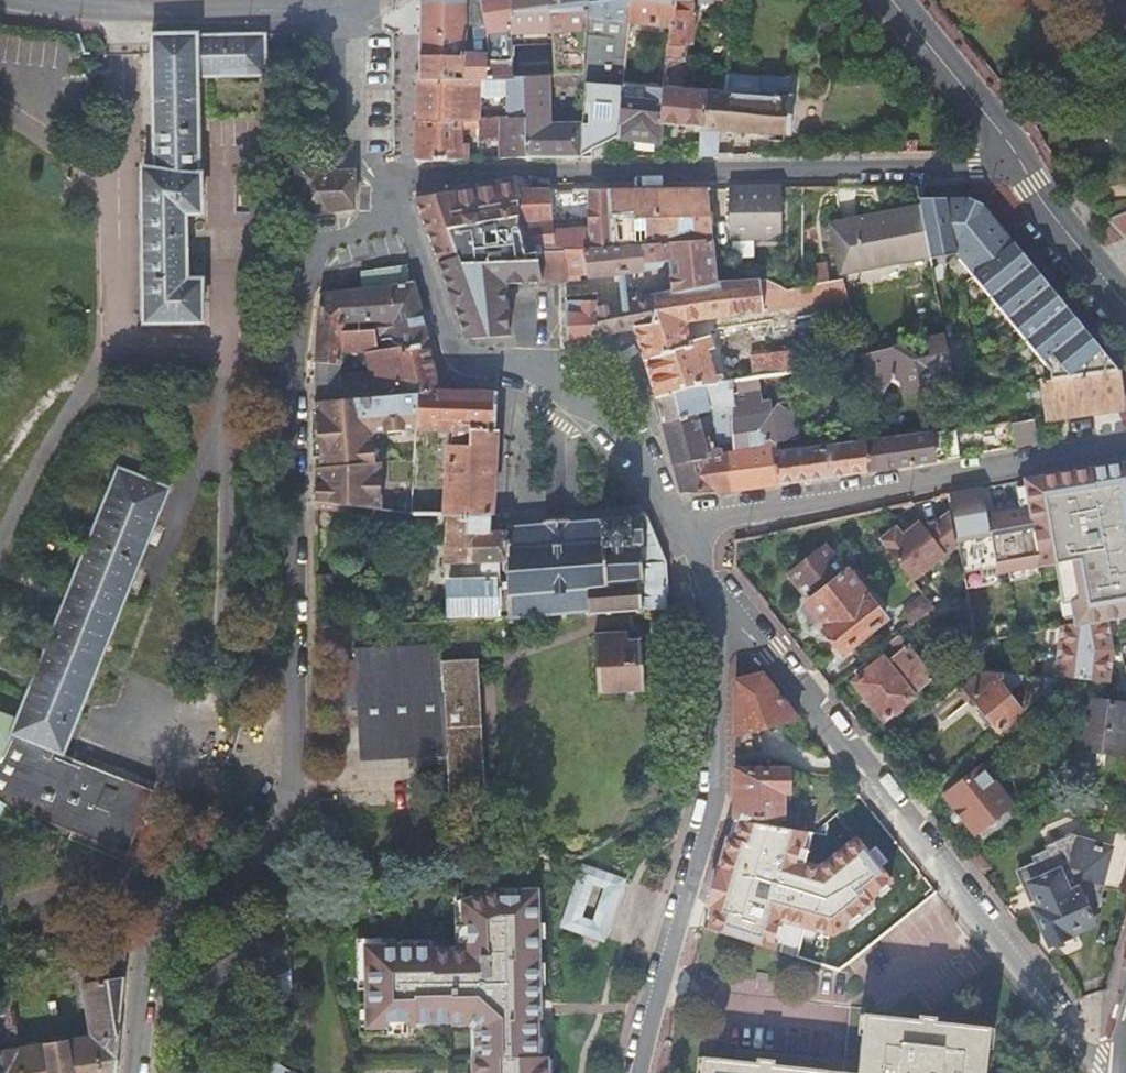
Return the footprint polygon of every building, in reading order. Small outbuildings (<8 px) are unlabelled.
[(510,0),(422,0),(420,58),(464,56),(465,33),(485,31),(484,56),(486,79),(502,79),(507,79),(508,48),(510,0)] [(588,0),(510,0),(508,48),(554,46),(555,77),(572,77),(584,76),(587,21),(587,19),(588,0)] [(629,0),(588,0),(587,19),(587,21),(627,24),(627,23),(629,0)] [(674,0),(629,0),(627,23),(628,23),(671,28),(674,0)] [(671,28),(666,76),(665,90),(682,91),(689,43),(692,43),(694,0),(674,0),(671,28)] [(199,169),(197,170),(195,77),(264,75),(261,34),(195,35),(194,32),(150,33),(151,169),(141,169),(142,323),(201,322),(201,279),(186,279),(185,213),(200,213),(199,169)] [(622,85),(623,71),(625,55),(614,54),(610,84),(622,85)] [(464,56),(420,58),(419,81),(481,79),(486,79),(484,56),(464,56)] [(623,85),(665,90),(666,76),(623,71),(622,85),(623,85)] [(583,107),(584,80),(584,76),(572,77),(572,87),(576,87),(575,107),(583,107)] [(726,84),(727,77),(704,76),(703,85),(703,92),(705,92),(725,93),(726,84)] [(504,120),(524,120),(523,78),(507,79),(502,79),(504,120)] [(525,159),(580,159),(582,129),(550,130),(547,78),(542,78),(523,78),(524,120),(525,159)] [(477,120),(480,120),(481,79),(419,81),(418,121),(462,121),(477,120)] [(700,157),(717,156),(719,132),(789,136),(792,98),(788,97),(789,80),(762,79),(761,86),(726,84),(725,93),(705,92),(703,127),(700,157)] [(580,159),(593,158),(594,152),(613,143),(617,141),(622,99),(623,85),(622,85),(610,84),(584,80),(583,107),(582,129),(580,159)] [(690,91),(682,91),(665,90),(663,104),(661,124),(703,127),(705,92),(703,92),(690,91)] [(617,141),(659,145),(661,124),(663,104),(622,99),(617,141)] [(470,137),(477,136),(477,120),(462,121),(463,131),(469,131),(470,137)] [(499,160),(525,159),(524,120),(504,120),(480,120),(477,120),(477,136),(499,136),(499,160)] [(463,137),(463,131),(462,121),(418,121),(416,161),(463,161),(463,154),(468,154),(468,161),(469,161),(469,145),(463,145),(463,137)] [(593,158),(613,158),(613,143),(594,152),(593,158)] [(329,210),(353,206),(352,169),(327,169),(325,150),(304,149),(289,149),(290,203),(301,204),(301,219),(328,214),(329,210)] [(472,260),(525,254),(519,191),(520,191),(519,182),(416,200),(440,264),(471,257),(472,260)] [(730,232),(729,183),(715,183),(716,232),(730,232)] [(780,238),(780,187),(731,187),(732,239),(780,238)] [(668,245),(713,242),(707,189),(609,190),(612,248),(642,246),(668,245)] [(584,250),(612,248),(609,190),(588,190),(590,222),(591,230),(580,231),(580,223),(553,225),(551,191),(520,191),(519,191),(525,254),(538,252),(563,251),(584,250)] [(1059,378),(1117,370),(1079,324),(1051,291),(1011,243),(979,205),(977,202),(974,201),(971,200),(923,199),(918,199),(920,207),(930,257),(930,261),(956,256),(1059,378)] [(841,275),(930,257),(920,207),(831,226),(841,275)] [(590,222),(580,223),(580,231),(591,230),(590,222)] [(673,295),(717,283),(713,242),(668,245),(642,246),(612,248),(584,250),(587,276),(602,276),(645,271),(645,268),(652,268),(653,269),(654,269),(654,270),(655,270),(656,270),(657,270),(658,270),(659,270),(660,270),(661,269),(662,269),(662,268),(663,268),(663,267),(664,267),(664,266),(664,265),(665,264),(665,263),(669,262),(678,262),(679,278),(670,279),(671,295),(673,295)] [(584,250),(563,251),(567,282),(579,281),(580,277),(587,276),(584,250)] [(563,251),(538,252),(545,283),(567,282),(563,251)] [(538,252),(525,254),(472,260),(471,257),(440,264),(449,290),(479,284),(505,279),(506,285),(545,283),(538,252)] [(669,262),(670,279),(679,278),(678,262),(669,262)] [(805,288),(829,284),(826,267),(802,272),(805,288)] [(361,275),(363,291),(410,284),(408,268),(361,275)] [(505,279),(479,284),(485,312),(508,309),(506,285),(505,279)] [(687,324),(846,299),(842,282),(829,284),(805,288),(788,291),(786,290),(765,281),(717,283),(673,295),(671,295),(657,299),(654,326),(636,329),(637,332),(657,398),(722,387),(720,379),(712,380),(705,354),(712,352),(708,339),(692,343),(687,324)] [(322,296),(317,362),(341,364),(341,351),(342,331),(343,331),(344,326),(380,324),(380,330),(375,330),(379,351),(379,352),(400,349),(401,353),(430,348),(414,284),(410,284),(363,291),(322,296)] [(479,284),(449,290),(467,337),(472,339),(511,337),(508,309),(485,312),(479,284)] [(568,309),(568,313),(583,312),(583,302),(588,302),(588,296),(567,298),(565,298),(568,309)] [(590,339),(637,332),(636,329),(654,326),(657,299),(657,297),(649,299),(597,309),(595,296),(588,296),(588,302),(590,339)] [(568,341),(590,339),(588,302),(583,302),(583,312),(568,313),(568,341)] [(342,331),(341,351),(360,352),(362,330),(343,331),(342,331)] [(360,352),(367,353),(379,351),(375,330),(362,330),(360,352)] [(903,394),(936,385),(935,379),(954,374),(945,335),(928,339),(933,357),(924,359),(902,345),(860,355),(862,365),(863,365),(866,378),(869,377),(870,385),(883,392),(889,382),(892,377),(898,380),(901,389),(902,393),(903,394)] [(439,393),(439,392),(430,348),(401,353),(400,349),(379,352),(379,351),(367,353),(371,378),(341,382),(341,364),(317,362),(316,404),(415,394),(439,393)] [(782,377),(803,374),(801,363),(788,365),(788,362),(751,368),(753,382),(756,381),(782,377)] [(814,385),(827,383),(825,370),(812,372),(814,385)] [(1059,378),(1041,381),(1047,419),(1122,408),(1117,370),(1059,378)] [(889,382),(901,389),(898,380),(892,377),(889,382)] [(731,491),(781,484),(775,453),(773,443),(796,440),(794,426),(793,418),(793,417),(777,405),(771,413),(769,403),(759,405),(756,381),(753,382),(730,386),(731,407),(733,423),(731,424),(735,452),(725,453),(731,491)] [(717,493),(731,491),(725,453),(708,457),(698,415),(706,406),(729,409),(731,424),(733,423),(731,407),(730,386),(722,387),(657,398),(681,493),(717,493)] [(446,515),(490,514),(497,392),(439,392),(439,393),(415,394),(414,414),(414,432),(434,434),(451,432),(451,446),(448,446),(443,515),(446,515)] [(415,394),(316,404),(317,415),(316,415),(315,456),(320,456),(320,466),(315,467),(314,501),(350,505),(381,508),(380,465),(375,466),(374,461),(373,449),(372,436),(387,435),(401,433),(414,432),(414,414),(415,394)] [(1032,421),(1011,424),(1012,438),(1014,448),(1035,445),(1035,438),(1034,438),(1032,421)] [(724,434),(725,453),(735,452),(731,424),(730,424),(731,433),(724,434)] [(948,458),(945,432),(932,434),(935,461),(948,458)] [(935,461),(932,434),(897,438),(867,442),(870,471),(935,461)] [(1000,450),(1014,448),(1012,438),(999,440),(1000,450)] [(781,484),(870,471),(867,442),(775,453),(781,484)] [(1058,576),(1066,626),(1081,624),(1083,635),(1119,628),(1125,627),(1125,464),(1018,484),(1021,511),(990,515),(985,489),(951,495),(968,592),(1058,576)] [(169,490),(118,468),(15,717),(0,711),(0,813),(8,803),(126,851),(151,791),(65,754),(169,490)] [(350,505),(314,501),(315,507),(349,511),(350,505)] [(666,610),(667,608),(666,594),(667,591),(665,562),(642,512),(638,515),(623,516),(623,517),(606,518),(605,517),(601,517),(601,519),(599,519),(599,521),(567,523),(567,520),(543,522),(543,524),(508,527),(508,531),(509,583),(511,617),(509,617),(509,623),(513,623),(513,619),(536,618),(537,621),(541,621),(541,618),(562,616),(562,620),(567,620),(567,616),(588,615),(589,619),(594,619),(594,615),(605,614),(606,618),(611,618),(611,614),(633,612),(633,618),(647,617),(647,612),(666,610)] [(452,620),(477,619),(477,614),(502,612),(501,584),(509,583),(508,531),(489,531),(490,514),(446,515),(444,566),(460,565),(460,584),(451,585),(452,620)] [(879,539),(911,580),(958,545),(952,515),(946,516),(928,530),(921,522),(903,536),(896,527),(879,539)] [(850,646),(883,620),(885,619),(848,571),(846,573),(826,546),(789,574),(810,601),(808,602),(828,628),(824,631),(842,653),(850,646)] [(927,613),(933,608),(924,596),(903,613),(913,624),(927,613)] [(941,609),(938,604),(933,608),(927,613),(931,617),(941,609)] [(1066,626),(1057,627),(1052,678),(1061,680),(1119,689),(1122,654),(1119,628),(1083,635),(1081,624),(1066,626)] [(625,633),(595,635),(598,694),(645,692),(642,641),(625,642),(625,633)] [(899,635),(853,671),(860,678),(854,683),(884,719),(934,679),(899,635)] [(359,650),(359,660),(340,661),(342,706),(361,706),(363,750),(452,747),(455,802),(484,801),(479,661),(446,662),(445,647),(359,650)] [(1002,678),(1002,672),(988,671),(979,670),(961,684),(958,687),(959,694),(966,702),(971,703),(974,700),(999,730),(1021,713),(997,682),(1002,678)] [(734,799),(734,820),(787,820),(787,769),(758,769),(758,751),(763,749),(758,730),(799,719),(762,673),(735,680),(734,799)] [(1048,697),(1060,699),(1061,680),(1052,678),(1045,677),(1043,693),(1047,698),(1048,697)] [(1083,698),(1077,747),(1125,753),(1125,742),(1125,703),(1083,698)] [(984,842),(1019,814),(981,767),(965,779),(958,771),(938,787),(945,796),(944,797),(975,835),(978,833),(984,842)] [(734,820),(700,925),(797,958),(807,930),(834,935),(879,906),(876,900),(897,882),(857,835),(819,864),(808,862),(811,833),(734,820)] [(1042,906),(1033,910),(1049,945),(1069,937),(1068,935),(1094,924),(1092,920),(1094,919),(1113,847),(1074,836),(1048,849),(1049,852),(1035,859),(1038,864),(1018,873),(1032,901),(1038,898),(1042,906)] [(972,852),(965,857),(978,874),(985,868),(972,852)] [(594,870),(597,863),(594,862),(592,869),(582,866),(562,926),(602,940),(623,880),(613,877),(615,870),(612,869),(609,875),(594,870)] [(547,1058),(547,1056),(538,1056),(538,1053),(537,1037),(537,1019),(540,1019),(539,999),(537,999),(536,985),(535,961),(535,959),(538,959),(538,939),(537,922),(536,888),(495,890),(470,898),(470,907),(462,907),(463,949),(455,949),(431,949),(431,943),(381,945),(368,945),(368,964),(364,964),(365,990),(365,991),(369,991),(369,1003),(370,1027),(411,1026),(415,1026),(415,1022),(451,1021),(452,1021),(452,1017),(471,1017),(482,1027),(483,1058),(472,1058),(473,1072),(548,1072),(547,1058)] [(463,949),(462,907),(470,907),(470,898),(470,896),(453,901),(455,949),(463,949)] [(291,976),(284,911),(260,915),(246,924),(248,930),(243,933),(230,934),(208,948),(198,957),(194,964),(205,971),(206,972),(215,988),(217,992),(230,985),(232,979),(237,981),(240,974),(259,964),(265,976),(277,970),(291,976)] [(248,930),(246,924),(230,934),(243,933),(248,930)] [(123,979),(128,938),(84,943),(91,984),(123,979)] [(368,945),(381,945),(381,938),(355,939),(357,990),(365,990),(364,964),(368,964),(368,945)] [(535,961),(536,985),(545,984),(544,961),(535,961)] [(291,994),(277,970),(265,976),(264,982),(276,1002),(291,994)] [(204,994),(215,988),(206,972),(205,971),(194,977),(204,994)] [(123,979),(91,984),(82,986),(89,1036),(63,1041),(69,1072),(113,1072),(123,979)] [(47,1044),(19,1049),(9,992),(0,994),(0,1072),(53,1072),(47,1044)] [(370,1027),(369,1003),(358,1003),(359,1037),(411,1035),(411,1026),(370,1027)] [(990,1028),(936,1022),(936,1017),(919,1015),(918,1020),(865,1014),(858,1072),(985,1072),(990,1028)] [(452,1021),(451,1021),(451,1025),(467,1024),(470,1028),(471,1058),(472,1058),(483,1058),(482,1027),(471,1017),(452,1017),(452,1021)] [(47,1044),(53,1072),(69,1072),(63,1041),(47,1044)] [(702,1056),(700,1072),(854,1072),(773,1064),(773,1060),(757,1058),(756,1062),(702,1056)] [(278,1062),(257,1068),(258,1072),(296,1072),(278,1062)]
